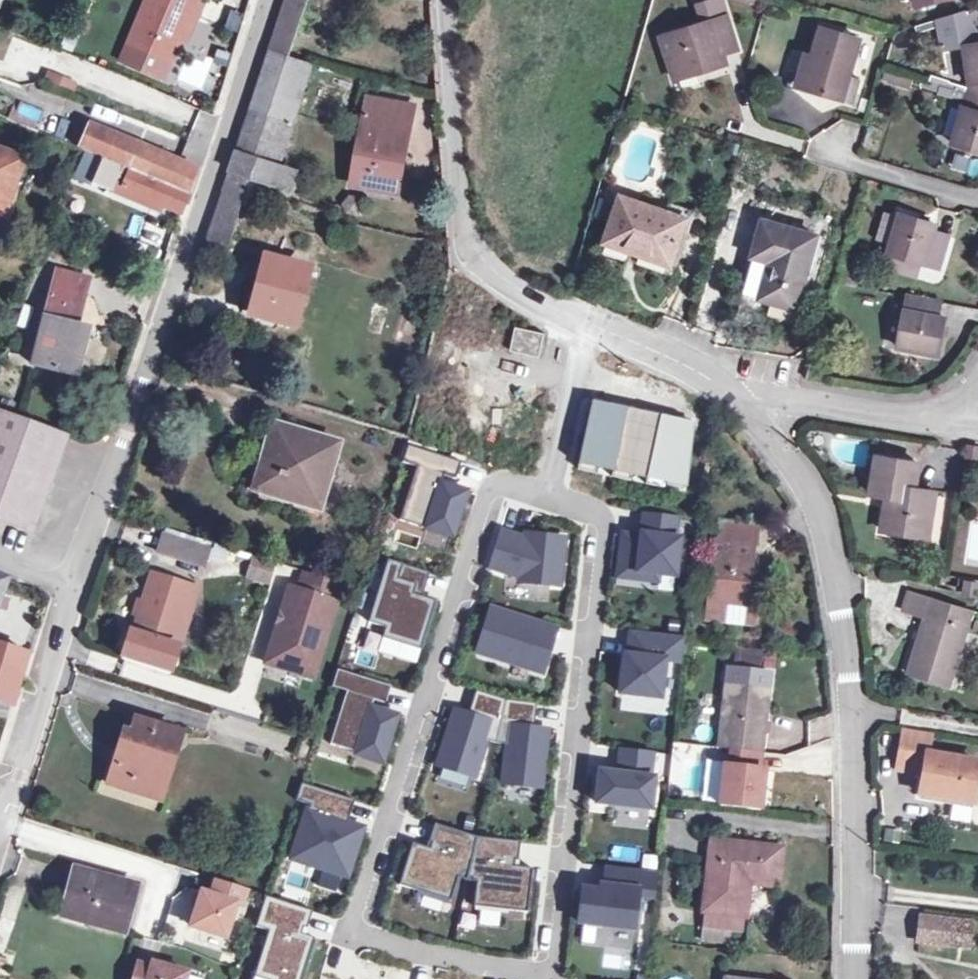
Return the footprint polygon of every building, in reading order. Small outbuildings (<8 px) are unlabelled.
[(129,42),(171,59),(190,16),(197,18),(205,0),(147,0),(129,42)] [(270,47),(289,52),(307,0),(286,0),(270,47)] [(696,68),(710,63),(722,59),(720,54),(735,50),(720,2),(710,5),(708,0),(695,5),(701,22),(660,35),(674,78),(697,71),(696,68)] [(812,58),(806,79),(804,87),(842,97),(848,75),(858,39),(820,29),(812,58)] [(129,42),(121,60),(163,78),(171,59),(129,42)] [(952,141),(977,149),(977,42),(961,45),(969,82),(952,141)] [(257,153),(289,52),(270,47),(251,105),(230,169),(249,176),(254,178),(261,155),(257,153)] [(798,77),(806,79),(812,58),(804,56),(798,77)] [(964,61),(951,63),(953,81),(966,79),(964,61)] [(696,68),(697,71),(698,75),(712,71),(710,63),(696,68)] [(887,78),(899,82),(902,73),(890,70),(887,78)] [(910,85),(912,76),(902,73),(899,82),(910,85)] [(859,77),(848,75),(842,97),(852,100),(859,77)] [(368,94),(352,181),(396,188),(412,102),(368,94)] [(105,158),(190,193),(193,185),(195,181),(199,169),(92,127),(83,149),(105,158)] [(4,218),(25,160),(0,151),(0,217),(4,218)] [(181,214),(190,193),(105,158),(98,179),(181,214)] [(76,182),(92,180),(90,164),(74,166),(76,182)] [(249,176),(230,169),(203,249),(222,256),(249,176)] [(614,192),(599,246),(670,265),(674,251),(667,249),(679,211),(614,192)] [(874,240),(890,244),(888,252),(937,266),(945,235),(932,231),(933,223),(899,214),(898,216),(883,212),(874,240)] [(759,221),(737,293),(792,309),(813,237),(759,221)] [(259,273),(250,314),(293,324),(307,269),(274,260),(271,275),(259,273)] [(57,270),(34,364),(77,375),(89,328),(79,326),(90,279),(57,270)] [(935,316),(938,301),(907,295),(897,346),(935,353),(942,318),(935,316)] [(539,354),(544,331),(516,326),(511,348),(539,354)] [(0,413),(0,521),(34,533),(69,438),(0,413)] [(328,477),(338,442),(271,423),(252,490),(296,504),(306,471),(328,477)] [(966,457),(977,459),(977,447),(967,446),(966,457)] [(919,465),(877,458),(870,495),(886,498),(880,532),(907,537),(908,527),(929,530),(936,492),(914,489),(919,465)] [(642,535),(624,533),(622,554),(620,572),(661,578),(662,572),(678,574),(682,536),(678,535),(680,515),(646,510),(642,535)] [(501,526),(487,570),(519,580),(519,583),(561,583),(567,535),(526,530),(524,539),(515,536),(516,531),(501,526)] [(163,535),(158,550),(203,564),(208,549),(163,535)] [(754,541),(718,537),(711,600),(729,602),(728,618),(745,619),(754,621),(757,600),(748,599),(754,541)] [(427,575),(387,563),(369,626),(387,631),(384,641),(422,652),(436,604),(420,599),(427,575)] [(264,664),(303,676),(316,637),(324,639),(342,582),(303,570),(297,590),(293,589),(286,594),(264,664)] [(136,632),(175,644),(193,585),(154,574),(136,632)] [(959,577),(956,595),(977,597),(977,596),(977,580),(959,577)] [(904,610),(925,618),(932,599),(910,592),(904,610)] [(932,599),(925,618),(906,673),(947,687),(972,612),(932,599)] [(729,602),(711,600),(709,615),(728,618),(729,602)] [(558,624),(492,607),(476,658),(542,675),(558,624)] [(629,628),(622,691),(662,695),(667,658),(684,660),(687,634),(629,628)] [(312,679),(324,639),(316,637),(303,676),(312,679)] [(10,706),(27,655),(0,646),(0,703),(10,706)] [(736,665),(776,666),(776,650),(736,650),(736,665)] [(340,674),(334,690),(349,694),(333,748),(387,763),(400,718),(374,710),(376,703),(388,707),(393,690),(340,674)] [(729,683),(722,746),(765,751),(772,687),(729,683)] [(474,715),(455,709),(438,764),(476,776),(488,739),(497,742),(506,699),(477,690),(472,707),(476,708),(474,715)] [(537,702),(507,699),(498,742),(508,743),(503,781),(543,786),(550,729),(539,728),(530,727),(531,720),(535,721),(537,702)] [(115,763),(109,784),(154,797),(169,748),(177,750),(183,733),(137,718),(132,732),(126,730),(120,747),(127,749),(123,764),(115,763)] [(896,770),(924,774),(928,750),(930,737),(903,733),(896,770)] [(601,769),(598,801),(653,807),(656,776),(652,775),(655,751),(623,747),(620,772),(601,769)] [(733,765),(727,765),(723,805),(763,809),(767,769),(762,769),(764,751),(735,748),(733,765)] [(920,799),(977,808),(977,804),(977,758),(928,750),(924,774),(920,799)] [(303,783),(297,801),(312,805),(295,858),(349,875),(363,828),(349,824),(356,800),(303,783)] [(513,865),(519,846),(435,824),(429,848),(412,843),(401,884),(451,897),(457,872),(475,877),(469,899),(525,913),(536,871),(513,865)] [(715,839),(712,857),(734,859),(736,842),(715,839)] [(734,859),(712,857),(705,912),(707,913),(704,927),(744,931),(746,917),(748,917),(752,885),(781,886),(785,847),(736,842),(734,859)] [(585,887),(581,922),(599,924),(600,922),(618,924),(618,926),(636,928),(640,895),(655,896),(658,871),(605,865),(602,889),(585,887)] [(87,919),(84,927),(119,937),(134,888),(74,871),(61,910),(87,919)] [(213,894),(204,891),(193,926),(228,936),(238,903),(244,905),(249,888),(218,879),(213,894)] [(302,938),(295,938),(298,907),(271,903),(268,928),(272,928),(269,959),(261,958),(259,975),(291,978),(298,978),(302,938)] [(59,919),(84,927),(87,919),(61,910),(59,919)] [(927,934),(976,940),(977,927),(977,919),(930,912),(927,934)] [(359,959),(354,978),(448,978),(359,959)] [(140,964),(136,978),(190,978),(192,973),(156,964),(155,968),(140,964)]
